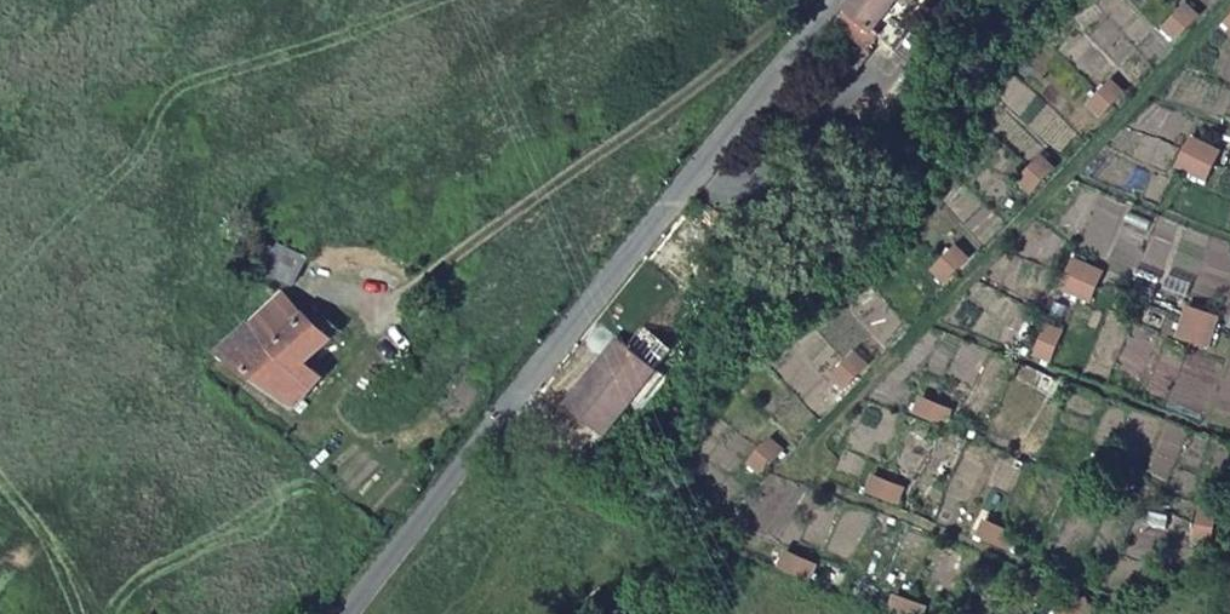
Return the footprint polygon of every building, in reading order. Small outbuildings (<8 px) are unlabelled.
[(847,11),(856,17),(884,38),(897,47),(924,12),(932,0),(855,0),(847,11)] [(847,11),(839,22),(854,35),(859,28),(852,23),(856,17),(847,11)] [(859,28),(854,35),(875,50),(884,38),(856,17),(852,23),(859,28)] [(289,282),(257,317),(275,327),(304,297),(289,282)] [(216,345),(292,407),(319,374),(301,355),(338,319),(330,309),(322,316),(304,297),(275,327),(257,317),(245,311),(216,345)] [(216,345),(245,311),(231,303),(205,336),(216,345)] [(619,334),(565,398),(603,431),(659,368),(619,334)]
